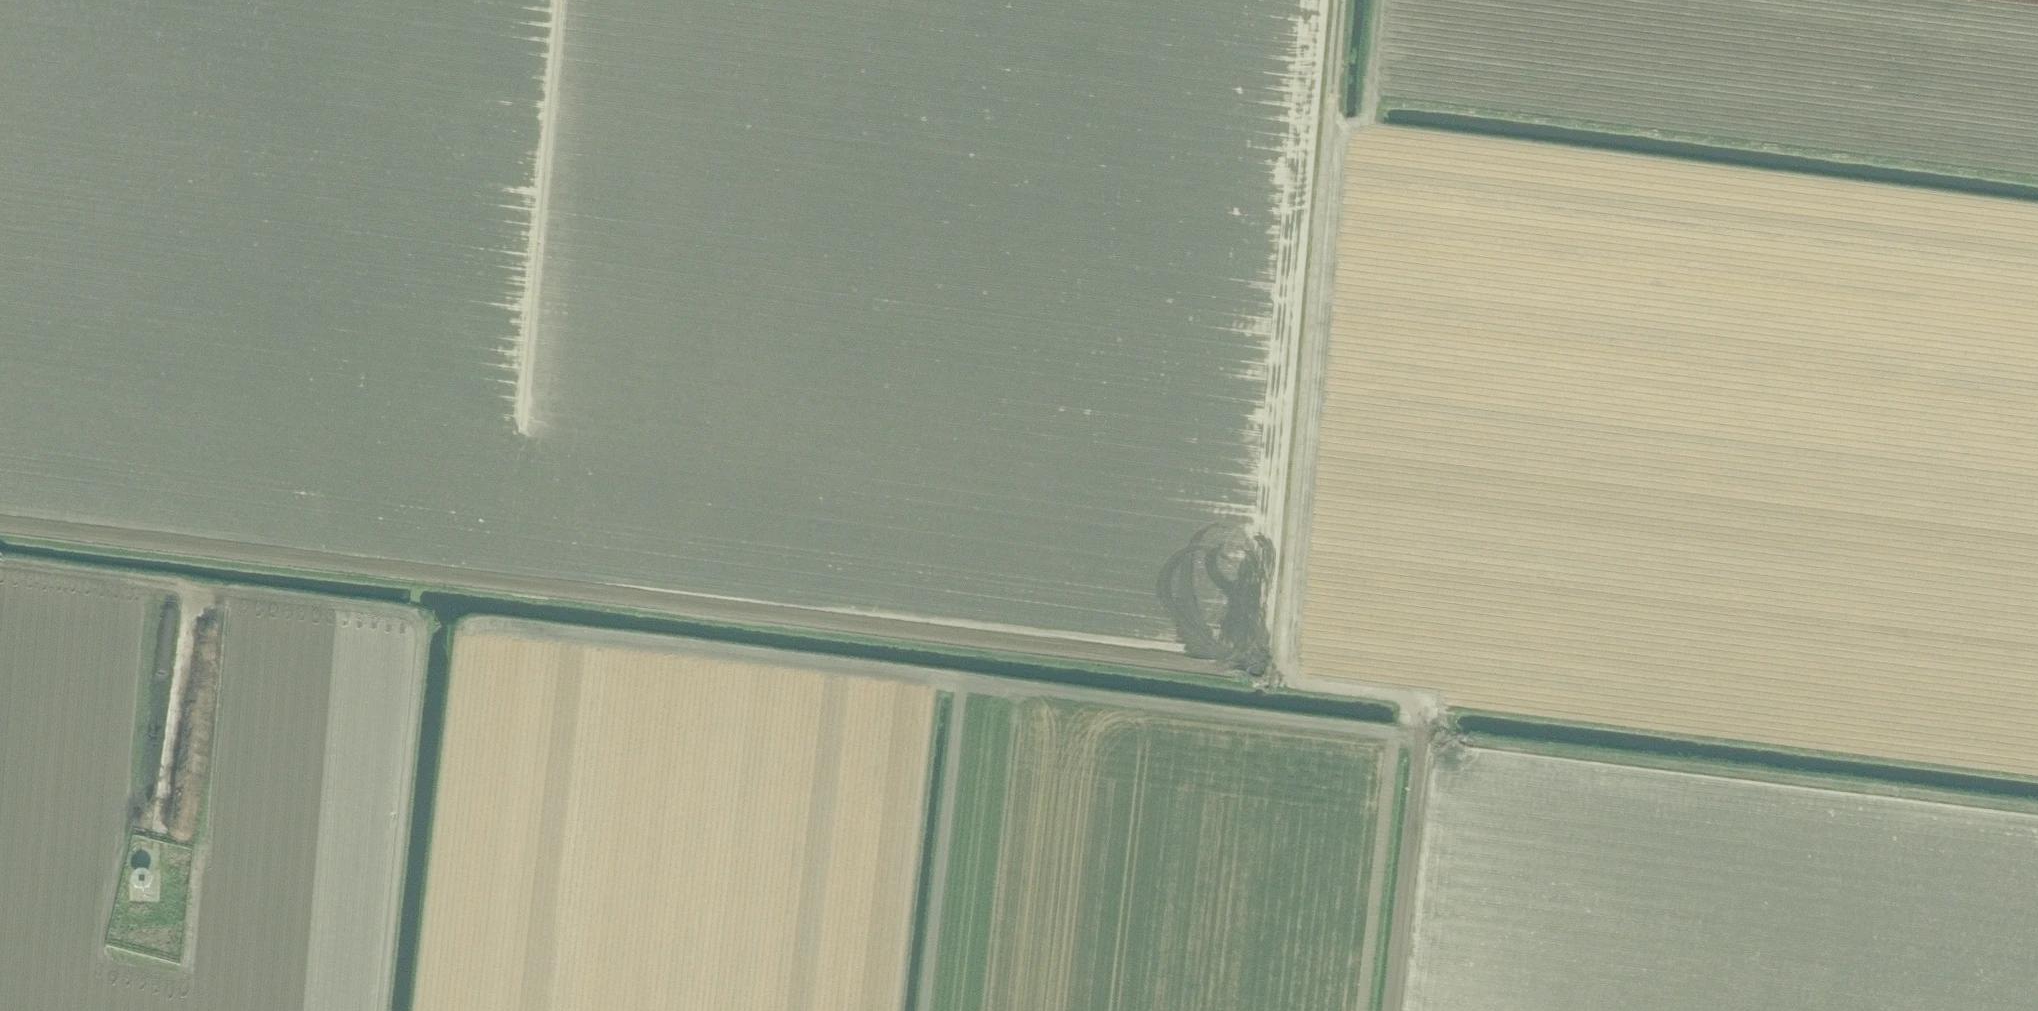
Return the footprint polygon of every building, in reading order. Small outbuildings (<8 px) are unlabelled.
[(148,888),(149,875),(137,875),(136,887),(148,888)]
